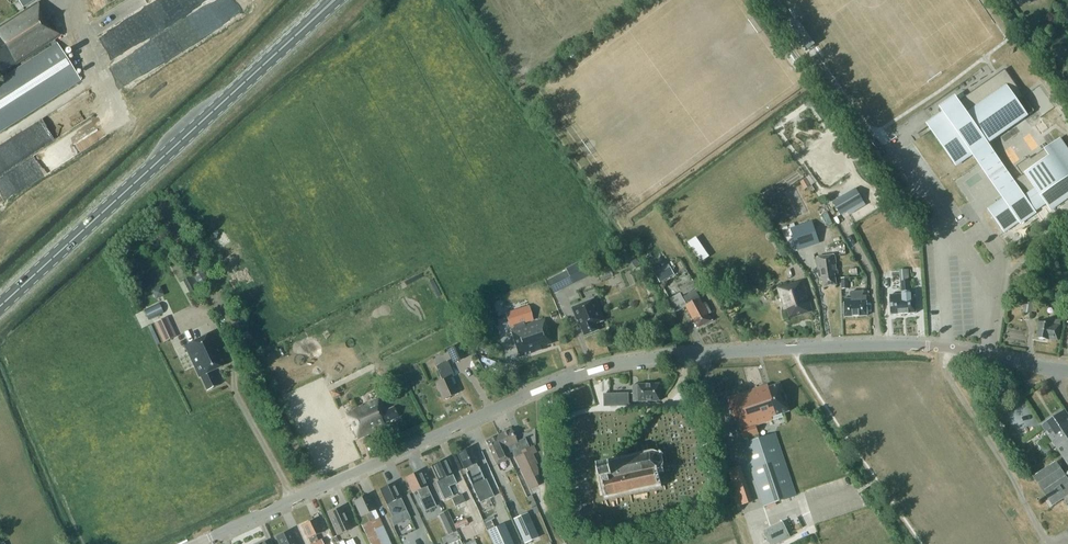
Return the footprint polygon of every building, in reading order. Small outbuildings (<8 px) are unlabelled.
[(0,79),(0,132),(80,80),(57,43),(56,44),(54,40),(61,35),(45,11),(43,12),(37,2),(0,26),(0,74),(49,43),(52,46),(0,79)] [(806,35),(798,23),(796,24),(791,28),(807,51),(813,47),(814,47),(806,35)] [(943,112),(926,124),(957,168),(973,157),(989,147),(1030,119),(1017,101),(1017,100),(1023,96),(1004,69),(958,101),(955,97),(940,108),(942,112),(943,112)] [(5,129),(9,135),(50,112),(46,106),(5,129)] [(1067,198),(1067,150),(1060,139),(1031,159),(1030,157),(1016,166),(1022,175),(1013,182),(1018,189),(1002,200),(988,209),(1004,232),(1020,221),(1021,223),(1035,214),(1033,212),(1046,203),(1051,210),(1067,198)] [(973,157),(1002,200),(1018,189),(1013,182),(989,147),(973,157)] [(763,203),(773,197),(769,190),(759,197),(763,203)] [(876,194),(865,201),(870,208),(880,201),(876,194)] [(836,199),(831,202),(835,208),(840,205),(836,199)] [(790,228),(798,251),(819,244),(812,221),(790,228)] [(697,238),(688,244),(701,264),(710,258),(697,238)] [(624,244),(618,248),(630,266),(636,262),(624,244)] [(1059,252),(1061,255),(1067,267),(1067,247),(1059,252)] [(836,265),(834,254),(816,257),(819,279),(823,278),(824,287),(835,285),(833,274),(837,273),(837,269),(835,270),(834,265),(836,265)] [(1052,260),(1059,272),(1067,267),(1061,255),(1052,260)] [(547,281),(554,294),(590,277),(582,261),(566,269),(567,271),(547,281)] [(670,267),(656,276),(660,283),(674,275),(670,267)] [(900,270),(900,281),(901,291),(903,290),(903,294),(890,295),(891,314),(916,312),(914,293),(906,294),(906,290),(909,290),(908,270),(900,270)] [(693,281),(679,288),(683,295),(697,287),(693,281)] [(808,294),(804,281),(778,288),(784,309),(787,309),(789,317),(812,311),(809,300),(807,301),(805,295),(808,294)] [(669,298),(677,312),(686,307),(695,323),(694,323),(696,327),(697,326),(698,328),(713,320),(709,314),(712,313),(707,304),(705,305),(700,297),(699,298),(695,291),(683,297),(681,292),(669,298)] [(844,304),(845,317),(867,316),(866,296),(863,296),(862,291),(851,292),(851,299),(846,299),(846,304),(844,304)] [(577,315),(585,335),(599,330),(596,323),(604,320),(595,298),(573,307),(576,315),(577,315)] [(1023,313),(1031,314),(1032,303),(1024,302),(1023,313)] [(508,312),(505,313),(509,327),(518,325),(518,327),(510,329),(519,357),(547,348),(546,345),(552,343),(544,319),(521,326),(520,324),(533,320),(528,306),(512,311),(512,309),(508,310),(508,312)] [(154,324),(164,344),(177,338),(168,318),(154,324)] [(1038,321),(1037,328),(1039,328),(1037,338),(1039,339),(1040,340),(1044,341),(1045,340),(1049,340),(1049,339),(1059,340),(1062,321),(1054,320),(1053,324),(1038,321)] [(200,377),(206,391),(218,386),(211,371),(227,364),(212,332),(184,346),(198,377),(200,377)] [(453,364),(465,358),(459,344),(446,350),(453,364)] [(435,383),(443,400),(456,394),(449,378),(453,376),(447,361),(435,366),(441,381),(435,383)] [(743,443),(764,506),(796,496),(775,433),(757,439),(755,434),(759,433),(756,425),(772,419),(771,416),(789,409),(780,382),(768,386),(767,383),(727,397),(735,421),(737,420),(743,438),(752,435),(753,440),(743,443)] [(633,384),(633,402),(661,401),(660,383),(633,384)] [(616,393),(609,394),(609,404),(606,404),(606,402),(607,402),(607,401),(606,401),(606,405),(616,404),(616,393)] [(364,405),(346,414),(357,438),(384,426),(383,424),(398,417),(394,407),(385,412),(379,399),(365,405),(364,405)] [(358,406),(355,399),(349,402),(352,409),(358,406)] [(562,414),(558,404),(554,406),(558,416),(562,414)] [(1049,451),(1056,446),(1055,445),(1067,437),(1067,418),(1063,411),(1044,424),(1051,436),(1050,437),(1052,440),(1045,445),(1049,451)] [(498,436),(505,450),(507,455),(512,453),(529,491),(538,487),(534,478),(537,476),(537,470),(535,465),(537,465),(529,448),(522,452),(521,450),(518,451),(515,445),(518,444),(511,430),(498,436)] [(498,436),(485,442),(495,466),(509,459),(498,436)] [(1055,445),(1056,446),(1067,464),(1067,437),(1055,445)] [(457,455),(463,470),(465,469),(467,472),(465,473),(471,487),(484,481),(476,464),(477,463),(471,448),(457,455)] [(657,456),(655,455),(653,454),(650,454),(612,463),(611,461),(596,464),(600,479),(603,479),(607,495),(658,483),(654,469),(656,468),(658,466),(659,464),(659,462),(659,460),(658,458),(657,456)] [(452,475),(445,460),(431,467),(437,481),(436,482),(444,500),(452,497),(448,487),(456,483),(452,475)] [(1066,476),(1056,461),(1033,477),(1053,505),(1064,498),(1067,505),(1067,475),(1066,476)] [(752,505),(742,466),(728,470),(739,509),(752,505)] [(405,478),(412,493),(416,491),(427,515),(436,511),(429,495),(426,487),(419,472),(405,478)] [(386,505),(391,503),(397,518),(407,514),(404,507),(400,509),(396,501),(400,499),(393,484),(379,490),(386,505)] [(365,514),(369,522),(361,526),(369,543),(390,543),(379,518),(374,520),(370,512),(374,510),(367,495),(353,502),(360,517),(365,514)] [(451,499),(455,507),(465,502),(461,495),(451,499)] [(531,495),(526,498),(531,507),(536,505),(531,495)] [(327,514),(333,527),(337,535),(344,532),(350,529),(346,521),(340,508),(327,514)] [(438,515),(448,536),(457,531),(447,511),(438,515)] [(524,543),(539,538),(528,512),(513,519),(524,543)] [(309,543),(321,543),(320,541),(317,542),(315,536),(320,534),(314,520),(301,526),(309,543)] [(504,524),(487,532),(493,543),(513,543),(504,524)] [(769,543),(787,536),(781,524),(764,532),(769,543)] [(398,529),(401,543),(416,539),(413,526),(398,529)] [(289,531),(276,538),(278,543),(295,543),(289,531)]
